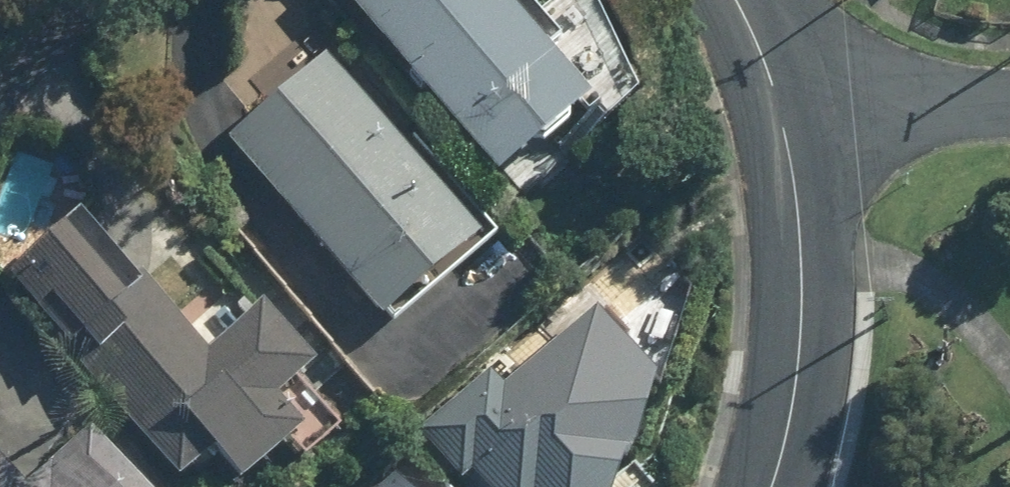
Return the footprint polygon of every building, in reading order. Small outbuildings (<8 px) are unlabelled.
[(495,185),(589,106),(547,56),(560,46),(522,0),(340,0),(495,185)] [(225,139),(381,325),(481,242),(325,57),(225,139)] [(6,277),(61,343),(58,346),(177,486),(179,486),(213,459),(236,486),(244,486),(305,436),(279,404),(317,372),(262,306),(207,352),(140,272),(133,277),(81,215),(6,277)] [(463,486),(615,486),(622,461),(634,456),(656,378),(652,374),(597,308),(505,386),(491,369),(416,427),(463,486)] [(89,428),(24,485),(0,458),(0,486),(141,486),(89,428)] [(396,476),(382,486),(406,486),(396,476)]
